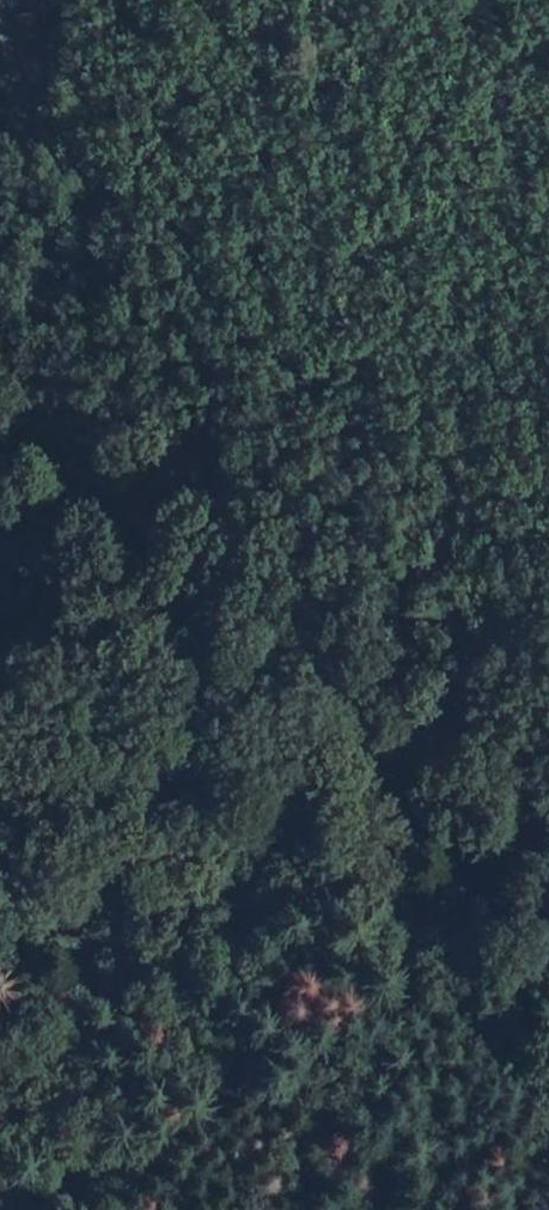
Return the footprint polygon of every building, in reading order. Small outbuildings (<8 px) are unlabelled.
[(30,14),(8,17),(16,70),(39,66),(30,14)]
